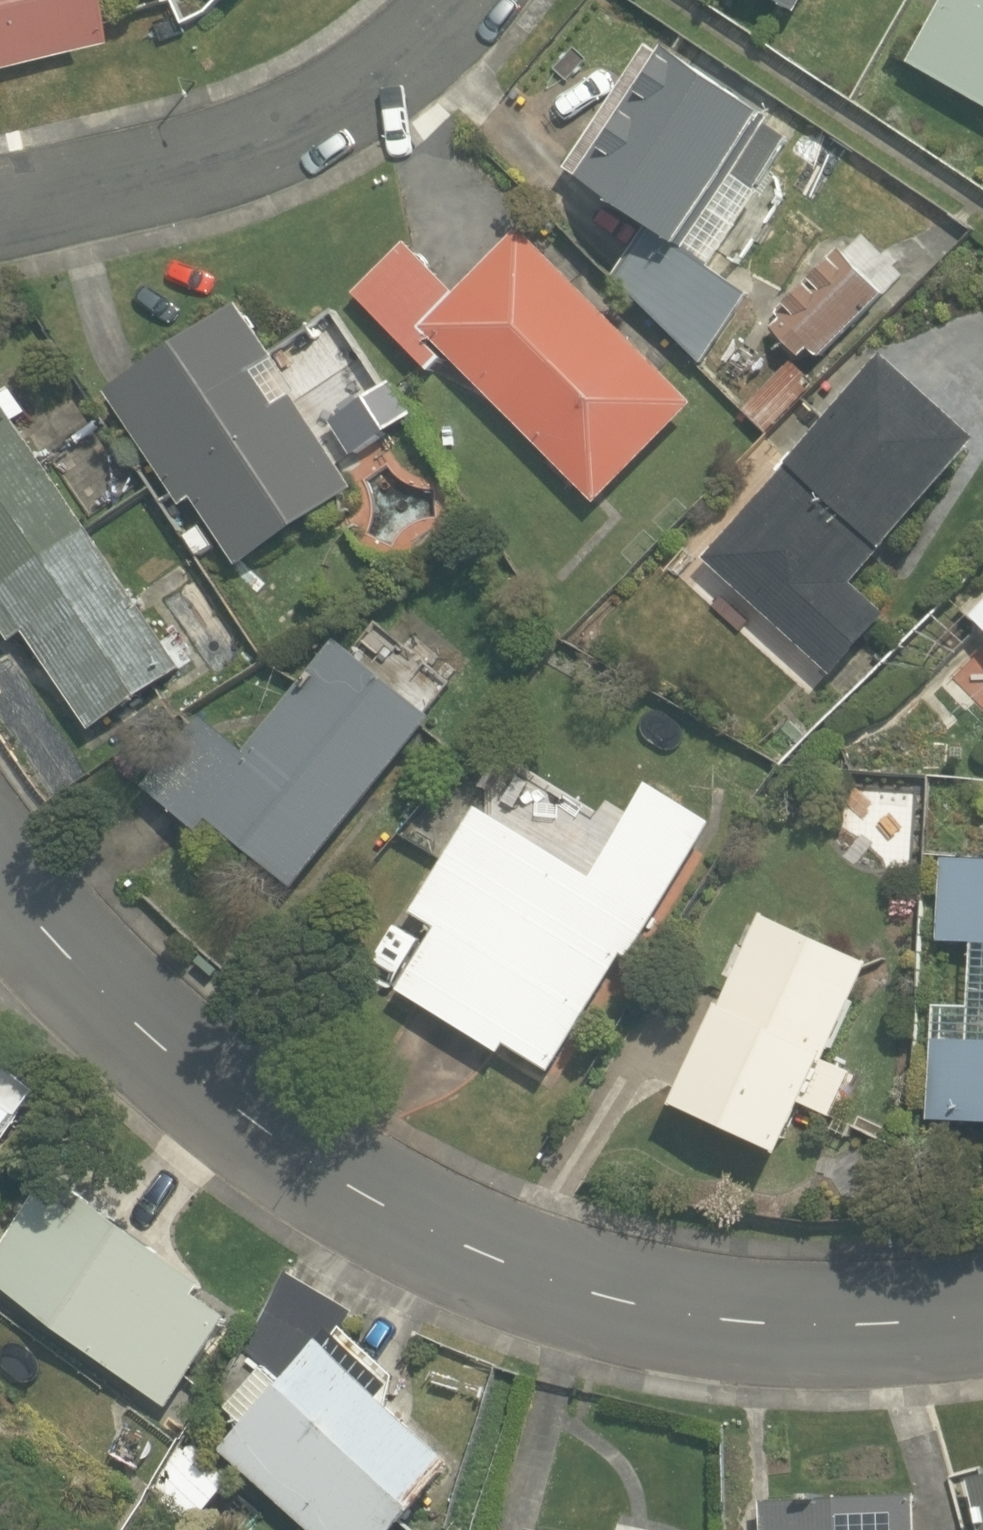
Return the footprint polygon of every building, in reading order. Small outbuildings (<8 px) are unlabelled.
[(78,43),(69,0),(0,0),(0,59),(78,43)] [(791,0),(753,0),(781,17),(791,0)] [(893,68),(982,115),(982,0),(928,0),(893,68)] [(785,153),(654,53),(559,177),(629,230),(589,282),(692,361),(748,286),(707,255),(785,153)] [(400,234),(344,292),(421,375),(438,359),(577,506),(685,405),(517,226),(451,288),(400,234)] [(801,362),(900,270),(858,232),(829,258),(839,269),(772,330),(801,362)] [(225,309),(109,385),(223,561),(335,488),(277,400),(254,415),(225,370),(253,352),(225,309)] [(901,517),(960,451),(853,354),(677,547),(820,677),(874,616),(841,585),(880,542),(894,554),(915,530),(901,517)] [(71,732),(175,661),(0,404),(0,627),(71,732)] [(351,481),(343,559),(441,569),(449,491),(351,481)] [(951,616),(982,647),(982,583),(951,616)] [(268,900),(459,662),(399,613),(356,666),(328,644),(238,757),(188,717),(129,789),(268,900)] [(372,996),(488,1063),(495,1050),(538,1075),(606,959),(617,965),(702,820),(625,775),(571,868),(450,798),(381,916),(409,932),(385,974),(372,996)] [(913,866),(915,794),(853,792),(851,864),(913,866)] [(945,858),(939,944),(982,947),(982,861),(945,858)] [(689,1161),(748,1189),(854,965),(748,917),(707,1005),(694,999),(643,1105),(702,1133),(689,1161)] [(932,1035),(927,1120),(982,1124),(982,1039),(932,1035)] [(849,1069),(821,1055),(797,1106),(826,1120),(849,1069)] [(45,1096),(0,1059),(0,1149),(45,1096)] [(0,1226),(0,1284),(158,1397),(233,1292),(45,1158),(0,1226)] [(286,1257),(235,1361),(275,1380),(221,1439),(321,1529),(378,1529),(447,1454),(327,1346),(354,1291),(286,1257)] [(232,1470),(183,1433),(142,1487),(192,1524),(232,1470)] [(966,1467),(980,1529),(982,1529),(982,1464),(966,1467)] [(748,1494),(750,1529),(913,1529),(912,1488),(748,1494)] [(591,1520),(588,1529),(634,1529),(591,1520)]
